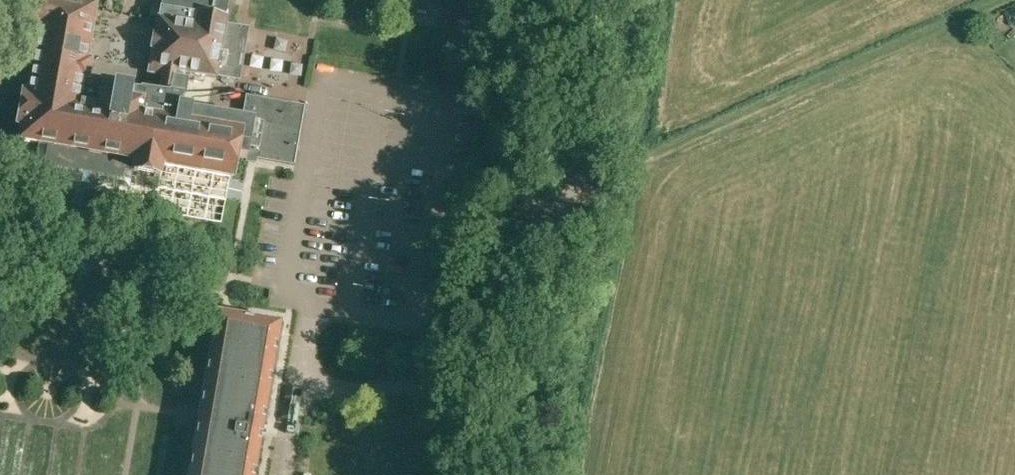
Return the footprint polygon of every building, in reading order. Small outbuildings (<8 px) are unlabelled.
[(232,180),(236,158),(245,160),(246,157),(254,158),(295,165),(299,140),(305,107),(246,96),(242,121),(191,112),(192,110),(179,107),(181,96),(183,97),(186,81),(183,81),(185,73),(216,78),(216,76),(240,80),(249,27),(226,23),(227,17),(225,17),(228,1),(224,0),(162,0),(161,8),(160,8),(155,37),(154,36),(152,50),(153,50),(149,72),(163,75),(160,94),(142,91),(142,93),(132,92),(113,88),(112,95),(90,91),(87,83),(90,64),(85,63),(95,7),(54,0),(39,0),(34,31),(40,32),(35,63),(29,94),(23,93),(17,127),(22,128),(19,142),(134,162),(132,172),(159,177),(161,167),(232,180)] [(475,13),(495,14),(495,4),(475,3),(475,13)] [(199,177),(193,227),(231,232),(234,203),(221,201),(224,180),(199,177)] [(262,428),(280,324),(217,313),(199,418),(189,474),(254,474),(262,428)]
